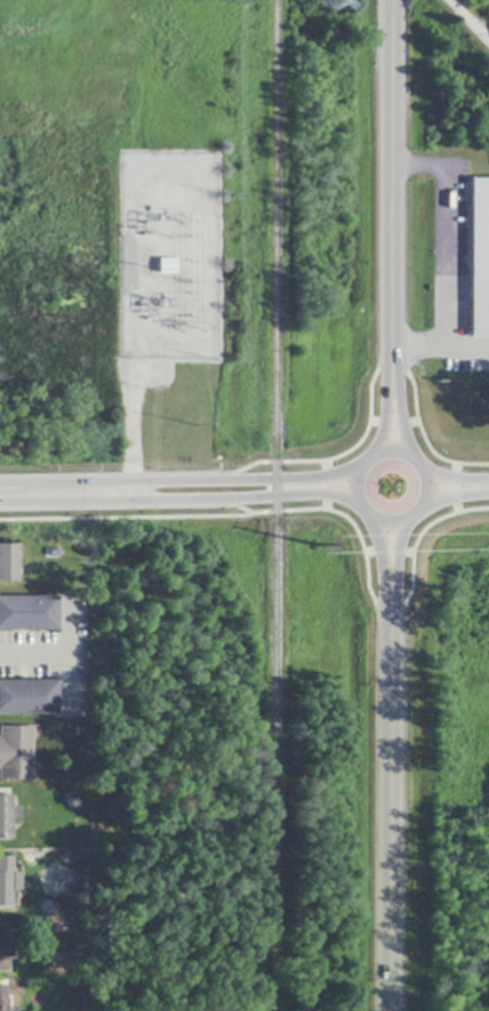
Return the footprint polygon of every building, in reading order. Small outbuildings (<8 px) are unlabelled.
[(472,180),(488,180),(488,338),(472,338),(472,180)] [(178,274),(160,274),(160,259),(178,260),(178,274)] [(17,582),(0,582),(0,545),(17,545),(17,582)] [(21,631),(0,631),(0,597),(56,597),(57,597),(57,629),(57,631),(28,631),(21,631)] [(56,715),(0,715),(0,682),(21,682),(28,682),(57,682),(57,683),(57,715),(56,715)] [(31,781),(0,780),(0,727),(32,728),(31,781)] [(13,840),(0,840),(0,796),(11,796),(13,796),(13,840)] [(13,908),(0,908),(0,857),(14,858),(13,873),(21,873),(21,892),(13,891),(13,908)] [(9,973),(0,973),(0,926),(9,926),(9,942),(18,942),(18,960),(9,960),(9,973)] [(9,1001),(9,1010),(0,1010),(0,986),(7,986),(7,1001),(9,1001)]
